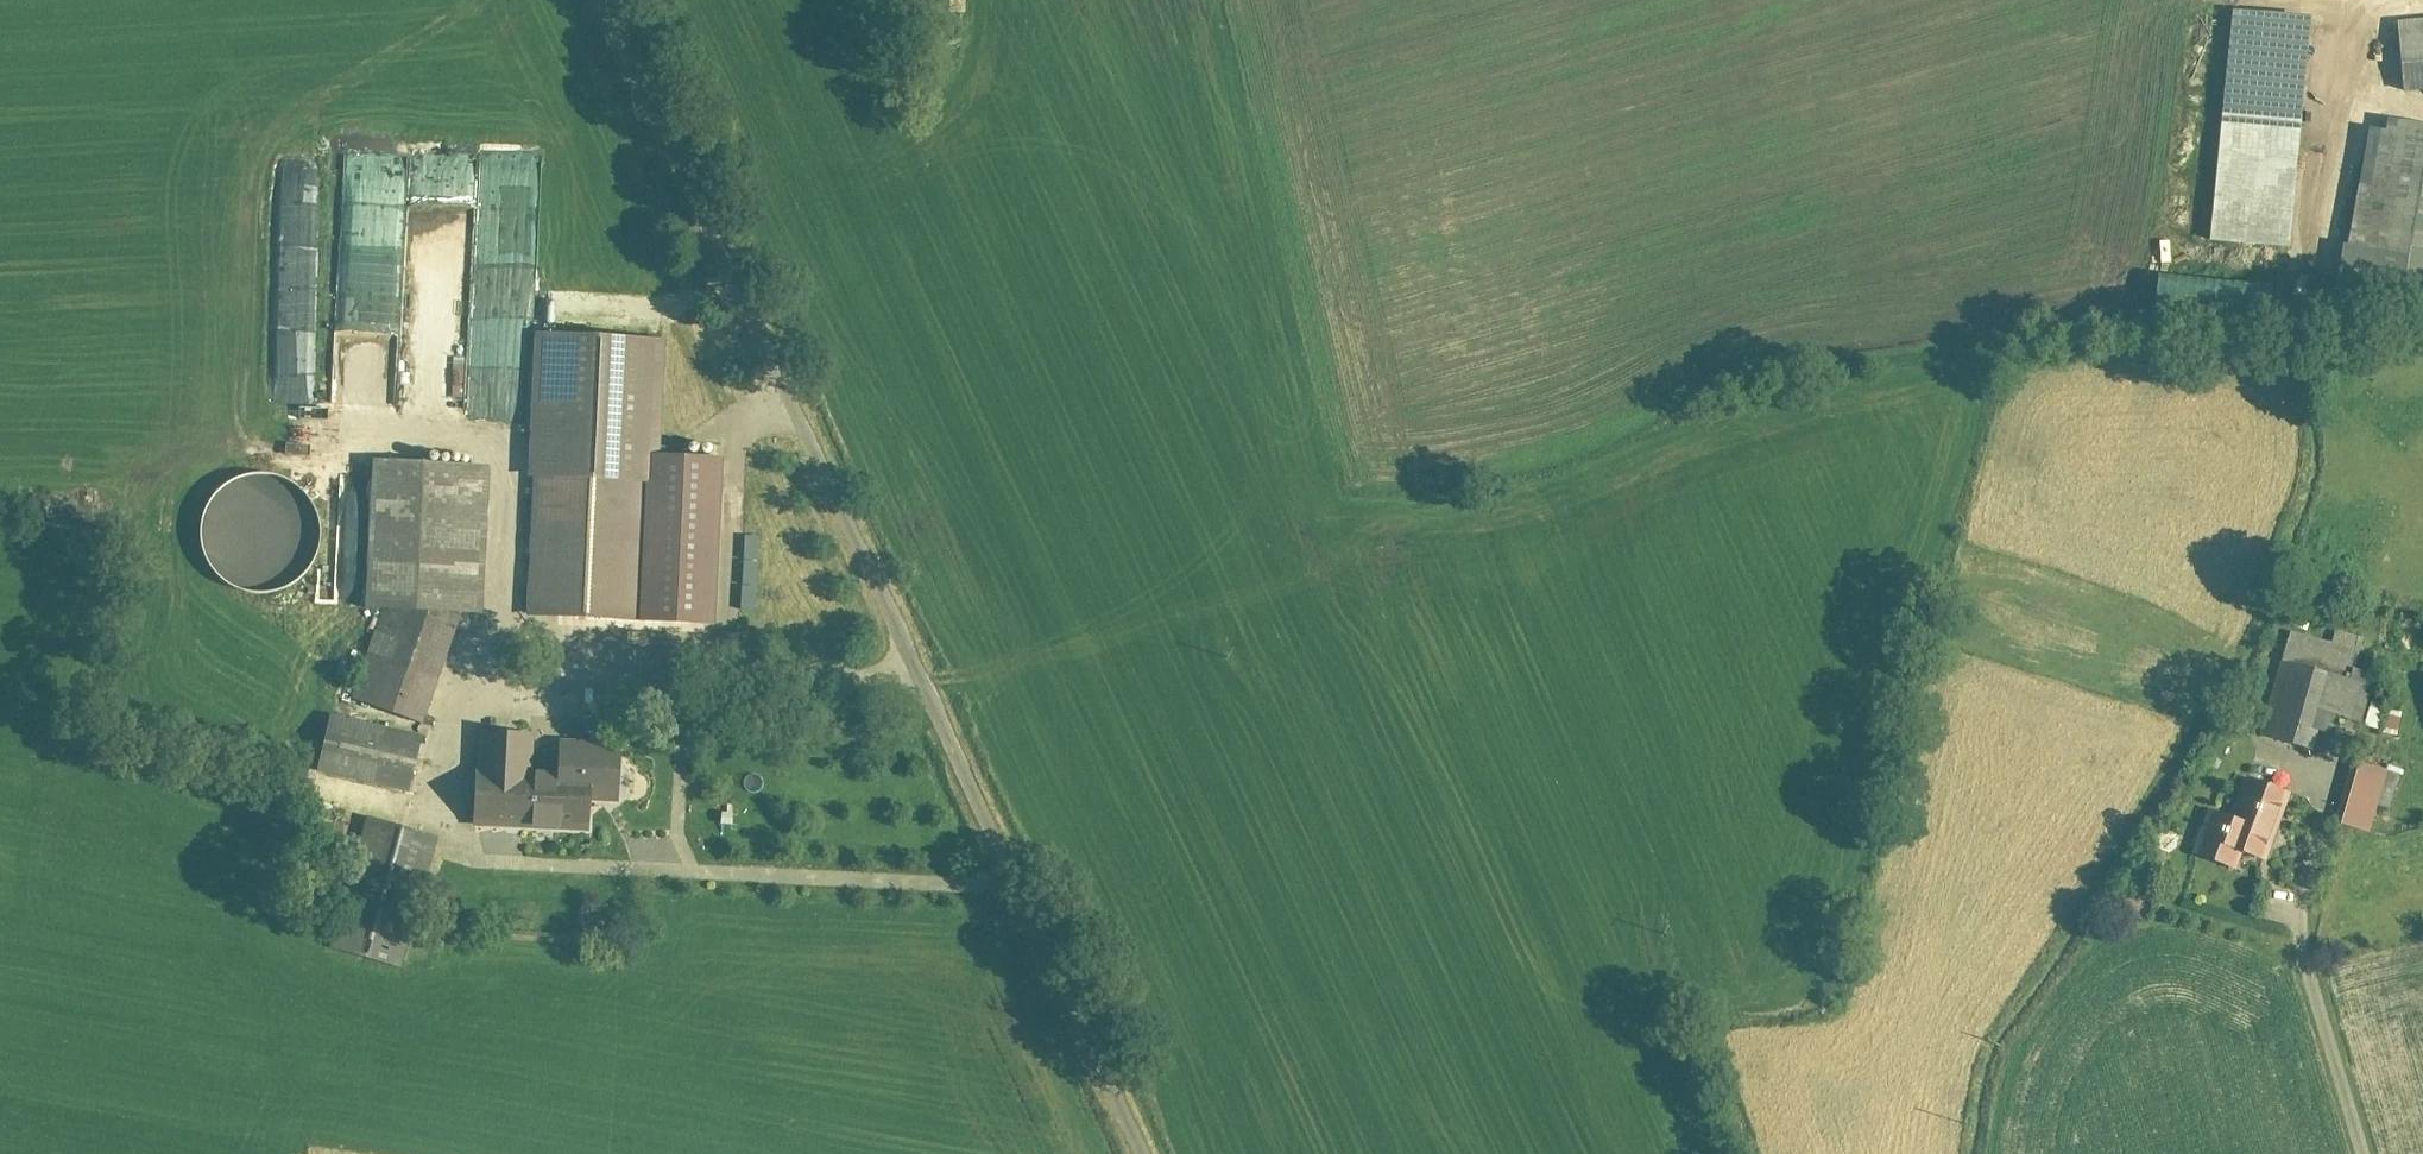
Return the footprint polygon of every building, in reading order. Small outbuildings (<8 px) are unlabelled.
[(2255,17),(2246,116),(2297,120),(2306,22),(2255,17)] [(2394,29),(2400,101),(2422,100),(2422,26),(2394,29)] [(2372,123),(2343,248),(2397,286),(2422,282),(2422,135),(2372,123)] [(717,461),(660,459),(663,345),(531,341),(524,622),(712,627),(717,461)] [(357,462),(354,611),(383,612),(339,720),(324,716),(309,772),(404,796),(418,740),(411,738),(462,613),(474,614),(477,464),(357,462)] [(293,488),(276,480),(256,478),(237,482),(220,492),(207,507),(200,525),(200,545),(206,564),(218,580),(235,592),(255,596),(275,594),(294,585),(308,571),(316,553),(318,536),(316,520),(307,502),(293,488)] [(2330,741),(2336,721),(2360,728),(2375,680),(2351,673),(2361,643),(2337,636),(2333,648),(2289,635),(2256,740),(2308,756),(2314,736),(2330,741)] [(458,826),(494,827),(494,833),(584,836),(585,798),(618,799),(619,755),(557,753),(556,780),(512,779),(514,727),(461,726),(458,826)] [(2354,769),(2336,830),(2368,839),(2385,778),(2354,769)] [(2246,783),(2232,821),(2209,813),(2193,859),(2231,872),(2237,856),(2263,865),(2287,798),(2246,783)] [(324,954),(396,975),(434,848),(361,827),(324,954)]
